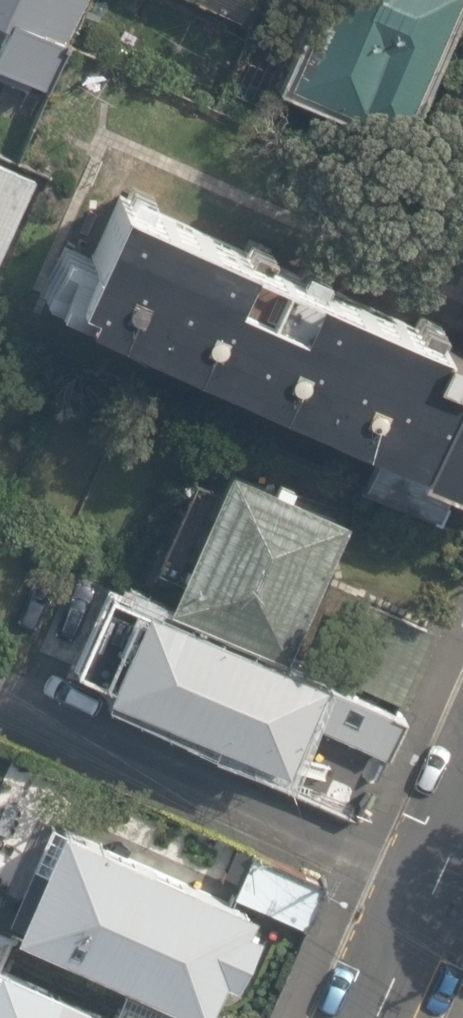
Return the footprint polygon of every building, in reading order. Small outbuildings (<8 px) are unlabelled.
[(50,79),(83,0),(0,0),(0,58),(50,79)] [(244,12),(249,0),(217,0),(244,12)] [(282,85),(400,132),(453,0),(316,0),(282,85)] [(30,162),(0,149),(0,231),(30,162)] [(117,193),(68,310),(462,489),(462,346),(117,193)] [(342,513),(223,461),(163,598),(282,650),(342,513)] [(163,598),(141,588),(103,674),(289,755),(327,669),(282,650),(163,598)] [(263,898),(56,811),(7,925),(215,1013),(263,898)] [(0,929),(0,1017),(181,1017),(185,1009),(0,929)]
